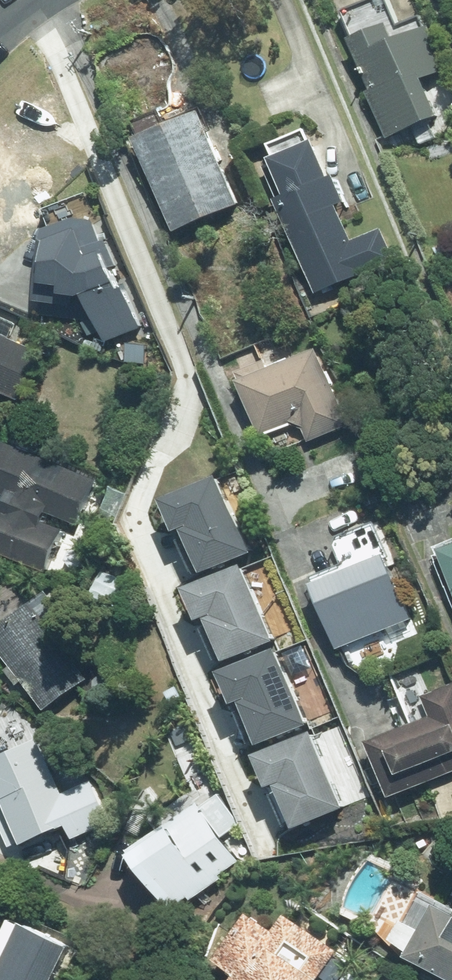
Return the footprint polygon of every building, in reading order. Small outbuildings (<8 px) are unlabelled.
[(429,7),(355,34),(393,136),(443,117),(428,76),(451,67),(429,7)] [(202,104),(135,133),(177,229),(243,203),(202,104)] [(310,140),(269,157),(323,293),(400,262),(385,225),(350,239),(310,140)] [(33,261),(29,300),(82,309),(103,343),(140,326),(110,273),(115,271),(102,241),(95,243),(89,221),(69,218),(33,230),(25,258),(33,261)] [(40,350),(0,333),(0,388),(19,397),(40,350)] [(261,350),(238,359),(266,432),(303,418),(315,439),(353,424),(321,345),(270,365),(261,350)] [(11,438),(0,462),(0,547),(60,575),(103,481),(11,438)] [(155,500),(167,530),(177,526),(196,573),(247,552),(216,475),(155,500)] [(451,571),(451,544),(442,548),(451,571)] [(387,554),(316,580),(342,646),(409,616),(387,554)] [(175,588),(187,618),(197,614),(216,661),(268,640),(236,563),(175,588)] [(0,620),(0,646),(48,711),(90,679),(61,637),(82,624),(55,587),(0,620)] [(214,675),(227,705),(235,701),(255,749),(308,727),(276,650),(214,675)] [(395,794),(451,771),(451,685),(426,695),(435,715),(372,740),(395,794)] [(248,756),(260,786),(270,781),(289,828),(340,807),(309,731),(248,756)] [(0,753),(0,805),(19,845),(69,824),(76,837),(113,819),(95,779),(64,792),(39,737),(0,753)] [(175,906),(242,860),(201,801),(132,847),(175,906)] [(438,902),(409,954),(451,977),(451,910),(438,902)] [(220,958),(250,979),(320,979),(343,949),(291,911),(277,931),(253,913),(220,958)] [(26,919),(0,970),(0,979),(58,979),(76,945),(26,919)]
